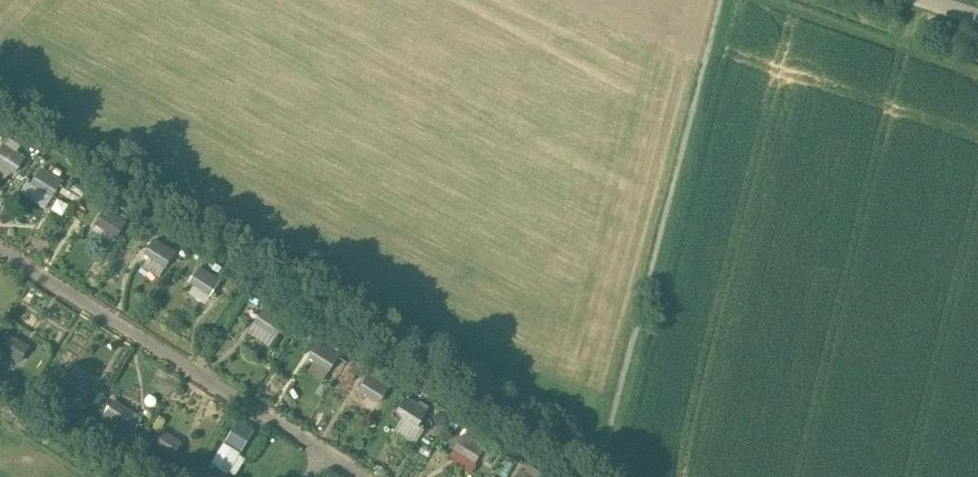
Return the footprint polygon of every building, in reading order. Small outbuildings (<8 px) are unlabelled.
[(6,180),(25,155),(6,140),(0,148),(0,175),(6,180)] [(39,163),(20,191),(44,207),(63,179),(39,163)] [(105,205),(90,227),(111,242),(126,220),(105,205)] [(137,255),(159,273),(175,252),(153,235),(137,255)] [(200,265),(184,288),(204,302),(220,279),(200,265)] [(247,334),(270,345),(277,328),(254,318),(247,334)] [(31,344),(6,330),(0,340),(0,354),(19,365),(31,344)] [(303,360),(327,373),(338,352),(315,339),(303,360)] [(369,369),(357,385),(378,401),(390,385),(369,369)] [(65,372),(57,396),(86,406),(95,382),(65,372)] [(399,414),(392,431),(415,440),(421,425),(418,424),(427,404),(402,394),(394,412),(399,414)] [(105,406),(127,418),(132,409),(111,397),(105,406)] [(106,406),(99,414),(126,437),(142,419),(133,411),(124,422),(106,406)] [(250,432),(237,424),(227,442),(239,449),(250,432)] [(461,430),(447,456),(470,468),(484,443),(461,430)] [(222,440),(209,461),(226,472),(239,451),(222,440)] [(545,473),(521,461),(513,476),(543,476),(545,473)]
